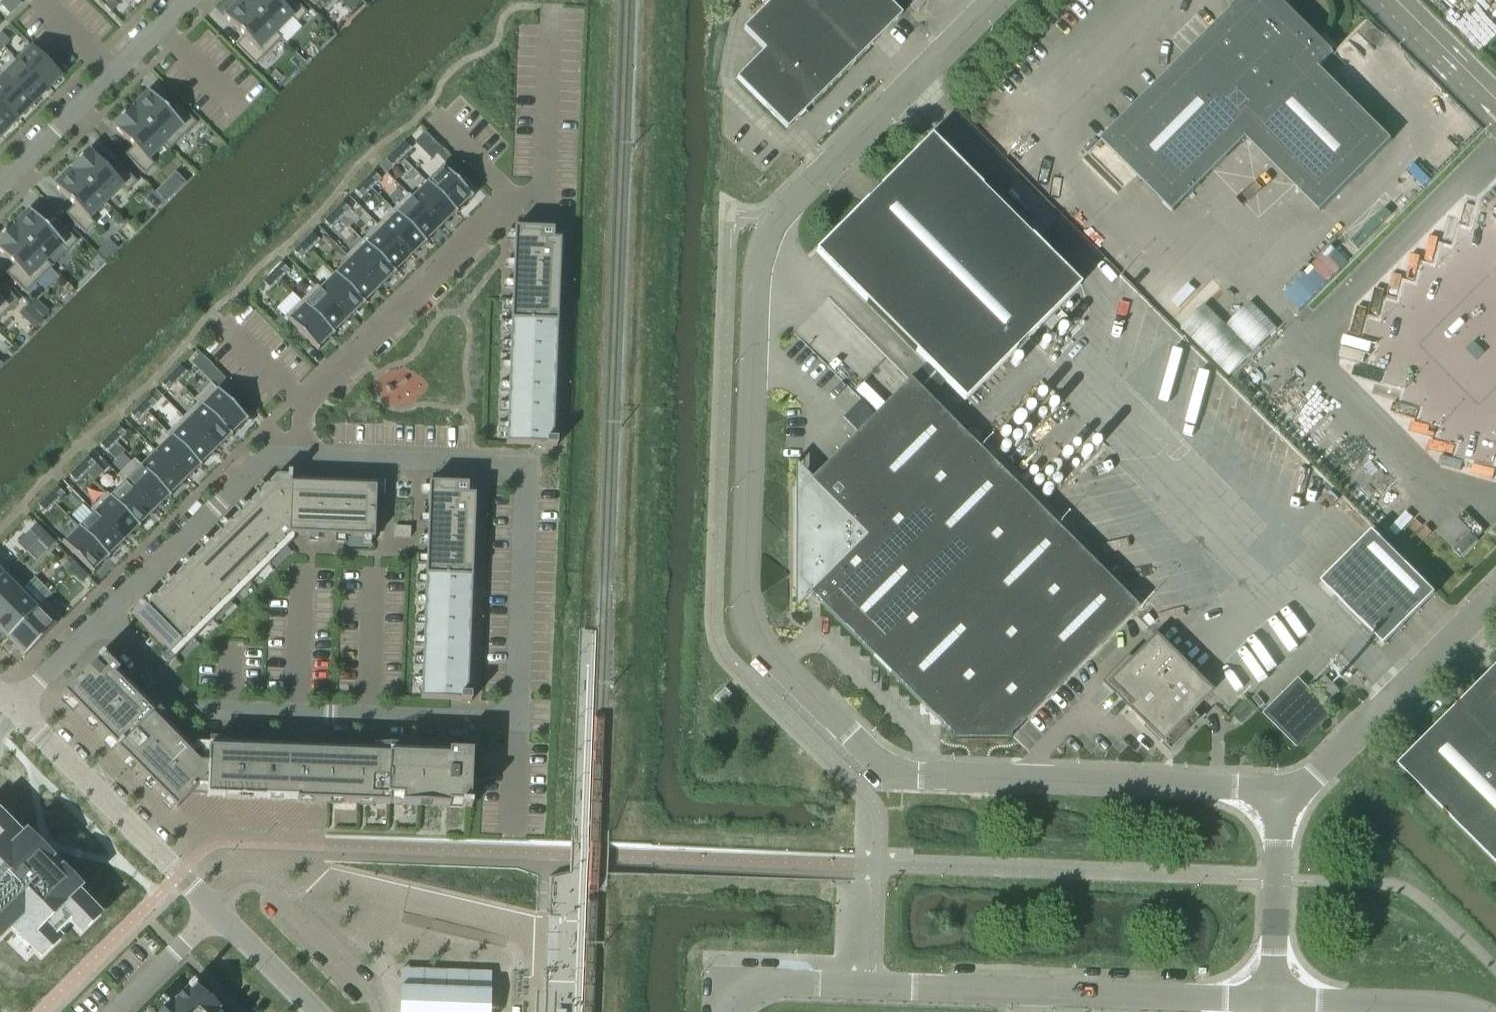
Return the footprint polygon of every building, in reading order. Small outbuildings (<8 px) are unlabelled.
[(10,14),(16,9),(8,0),(2,6),(10,14)] [(8,0),(16,9),(22,3),(19,0),(8,0)] [(104,5),(111,12),(119,5),(114,0),(110,0),(104,5)] [(282,39),(243,0),(242,0),(226,16),(225,15),(224,16),(244,37),(236,45),(256,64),(282,39)] [(279,2),(277,0),(243,0),(282,39),(282,38),(277,33),(292,18),(297,23),(307,13),(294,0),(280,0),(279,2)] [(736,78),(787,129),(902,15),(887,0),(772,0),(744,28),(765,50),(736,78)] [(1101,140),(1173,212),(1247,138),(1320,212),(1392,140),(1319,67),(1333,52),(1281,0),(1241,0),(1101,140)] [(4,46),(10,41),(1,32),(0,33),(0,42),(4,46)] [(33,47),(19,61),(48,90),(62,76),(33,47)] [(19,61),(3,76),(33,106),(48,90),(19,61)] [(0,79),(0,103),(17,121),(33,106),(3,76),(0,79)] [(197,123),(177,103),(169,111),(149,91),(148,92),(149,93),(133,109),(132,108),(131,108),(171,149),(197,123)] [(2,136),(17,121),(0,103),(0,134),(2,136)] [(171,149),(131,108),(113,126),(134,146),(125,154),(145,174),(155,164),(150,159),(165,144),(170,149),(171,149)] [(930,137),(844,223),(816,252),(964,400),(1079,286),(930,137)] [(404,141),(395,150),(402,157),(411,148),(404,141)] [(442,149),(437,154),(454,172),(461,166),(442,149)] [(137,182),(118,162),(109,170),(89,150),(71,168),(106,203),(122,187),(128,192),(137,182)] [(395,150),(386,160),(393,167),(402,157),(395,150)] [(442,168),(427,182),(456,212),(457,211),(471,197),(472,198),(473,197),(442,166),(441,167),(442,168)] [(106,203),(71,168),(72,169),(56,185),(55,184),(54,185),(74,205),(66,214),(85,233),(95,224),(90,219),(106,203)] [(374,172),(364,181),(371,188),(381,178),(374,172)] [(364,181),(355,190),(362,197),(371,188),(364,181)] [(412,197),(412,198),(441,227),(456,213),(458,212),(457,211),(456,212),(427,182),(412,197)] [(162,185),(155,192),(166,203),(173,196),(162,185)] [(409,194),(393,210),(425,242),(426,242),(441,227),(412,198),(412,197),(409,194)] [(343,202),(334,211),(341,218),(350,209),(343,202)] [(78,241),(58,221),(50,230),(30,209),(29,210),(30,211),(14,227),(13,226),(12,227),(52,267),(53,266),(48,261),(63,246),(68,251),(78,241)] [(393,210),(378,225),(410,258),(425,243),(426,244),(427,243),(426,242),(425,242),(393,210)] [(334,211),(325,221),(331,227),(341,218),(334,211)] [(378,225),(362,240),(395,273),(395,272),(410,258),(378,225)] [(52,267),(12,227),(0,239),(0,250),(14,265),(6,273),(25,293),(52,267)] [(514,228),(506,444),(546,446),(557,446),(557,440),(556,440),(557,435),(553,435),(560,260),(560,243),(560,240),(553,240),(554,229),(514,228)] [(313,233),(303,242),(310,249),(319,239),(313,233)] [(362,240),(346,256),(350,259),(379,288),(394,273),(395,274),(396,273),(395,272),(395,273),(362,240)] [(303,242),(294,251),(301,258),(310,249),(303,242)] [(350,259),(335,274),(364,303),(365,303),(379,288),(350,259)] [(282,263),(273,272),(280,279),(289,270),(282,263)] [(273,272),(263,282),(270,289),(280,279),(273,272)] [(320,288),(320,289),(349,318),(363,304),(364,305),(366,304),(365,303),(364,303),(335,274),(320,288)] [(0,282),(0,318),(18,300),(0,282)] [(317,285),(301,301),(333,334),(334,333),(349,318),(320,289),(320,288),(317,285)] [(301,301),(285,317),(318,351),(319,349),(318,348),(333,334),(334,335),(335,334),(334,333),(333,334),(301,301)] [(1204,305),(1182,327),(1213,359),(1230,376),(1276,329),(1250,302),(1226,326),(1204,305)] [(29,304),(20,313),(28,321),(37,312),(31,306),(29,304)] [(43,306),(37,312),(42,318),(49,311),(43,306)] [(280,316),(273,323),(279,330),(287,322),(280,316)] [(202,354),(192,363),(211,383),(217,389),(226,397),(235,388),(202,354)] [(180,365),(171,374),(178,381),(187,372),(180,365)] [(171,374),(162,383),(168,390),(178,381),(171,374)] [(795,462),(795,605),(795,611),(798,608),(811,594),(952,735),(952,739),(1010,739),(1010,735),(1138,607),(910,379),(811,478),(798,465),(795,462)] [(211,383),(195,399),(198,403),(199,402),(231,435),(232,434),(246,420),(247,421),(248,420),(226,397),(217,389),(211,383)] [(150,395),(140,404),(147,411),(156,402),(150,395)] [(198,403),(183,417),(216,450),(231,435),(232,436),(233,435),(232,434),(231,435),(199,402),(198,403)] [(140,404),(131,414),(138,421),(147,411),(140,404)] [(183,417),(167,433),(171,437),(171,436),(201,465),(216,450),(183,417)] [(119,426),(110,435),(116,442),(126,433),(119,426)] [(110,435),(100,444),(107,451),(116,442),(110,435)] [(171,437),(156,451),(185,481),(200,466),(201,467),(202,466),(201,465),(171,436),(171,437)] [(141,466),(170,496),(170,495),(185,481),(156,451),(141,466)] [(88,456),(79,465),(86,472),(95,463),(88,456)] [(135,459),(118,475),(125,482),(154,511),(169,496),(170,497),(171,496),(170,495),(170,496),(141,466),(135,459)] [(79,465),(70,475),(77,482),(86,472),(79,465)] [(276,477),(135,617),(165,647),(175,657),(295,538),(295,535),(374,538),(376,496),(376,487),(291,484),(291,479),(291,473),(288,473),(288,477),(276,477)] [(111,496),(110,497),(139,526),(140,526),(154,511),(125,482),(111,496)] [(427,483),(419,699),(460,700),(460,701),(470,701),(470,690),(466,690),(473,494),(466,494),(466,484),(427,483)] [(58,487),(48,496),(55,503),(65,493),(58,487)] [(107,493),(90,509),(94,513),(95,512),(124,541),(139,527),(140,528),(141,526),(140,526),(139,526),(110,497),(111,496),(107,493)] [(48,496),(39,505),(46,512),(55,503),(48,496)] [(94,513),(79,527),(108,557),(109,556),(124,541),(95,512),(94,513)] [(36,524),(29,531),(38,540),(45,533),(36,524)] [(395,525),(394,536),(410,537),(411,526),(395,525)] [(63,542),(62,544),(93,576),(95,574),(93,572),(108,557),(80,529),(65,544),(63,542)] [(1384,645),(1436,594),(1403,561),(1396,555),(1373,531),(1322,583),(1384,645)] [(45,533),(38,540),(47,550),(54,543),(45,533)] [(70,558),(63,565),(72,574),(79,567),(70,558)] [(79,567),(72,574),(81,584),(88,577),(79,567)] [(25,587),(7,570),(4,573),(4,574),(0,578),(0,612),(25,587)] [(0,612),(0,630),(7,637),(8,638),(42,604),(41,604),(25,587),(0,612)] [(7,637),(6,638),(8,639),(8,638),(24,654),(23,655),(25,656),(57,625),(63,619),(44,600),(41,604),(42,604),(8,638),(7,637)] [(1101,683),(1127,709),(1178,658),(1155,636),(1131,660),(1127,656),(1101,683)] [(103,654),(63,693),(177,808),(191,794),(207,795),(207,796),(297,799),(297,801),(389,805),(390,803),(402,804),(402,805),(449,807),(450,804),(461,804),(461,807),(471,808),(471,804),(470,804),(472,752),(467,752),(454,751),(199,742),(194,747),(119,672),(119,671),(117,669),(108,659),(103,654)] [(1178,658),(1127,709),(1161,743),(1162,743),(1170,751),(1194,727),(1185,719),(1212,692),(1178,658)] [(1400,767),(1495,863),(1495,670),(1400,767)] [(1331,699),(1340,691),(1325,676),(1317,685),(1331,699)] [(1298,678),(1263,714),(1297,748),(1332,712),(1298,678)] [(724,688),(714,698),(720,704),(731,694),(724,688)] [(1231,715),(1232,716),(1240,724),(1256,708),(1247,699),(1231,715)] [(29,968),(91,906),(0,813),(0,938),(29,968)] [(218,1011),(221,1008),(201,989),(200,990),(193,983),(188,988),(174,1003),(173,1001),(170,1004),(162,1011),(219,1011),(218,1011)]
